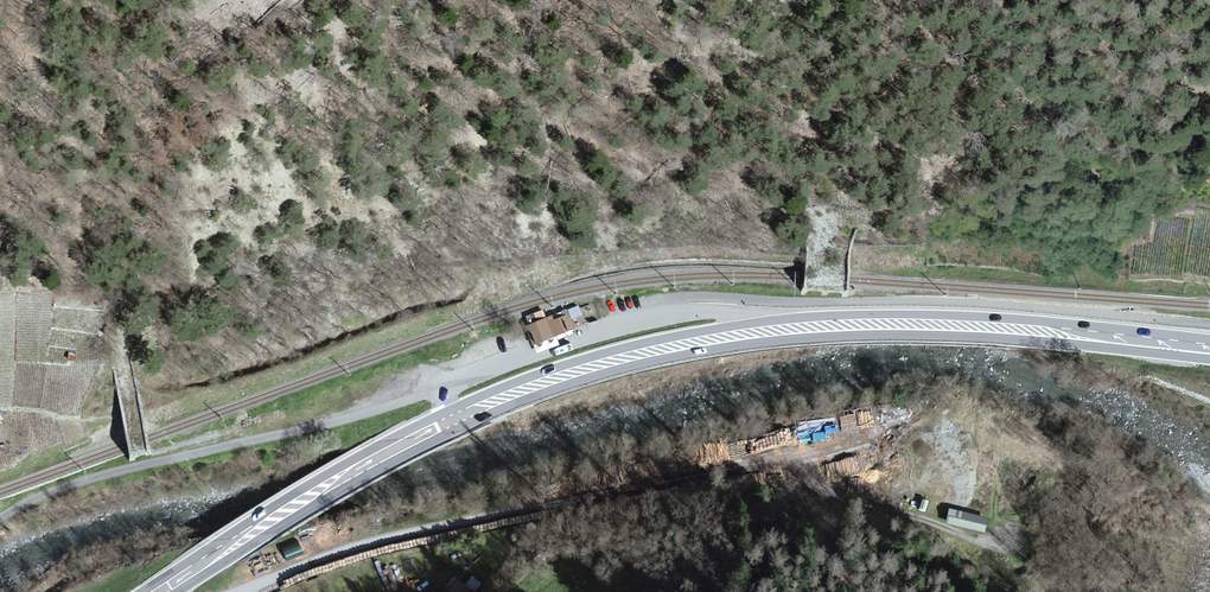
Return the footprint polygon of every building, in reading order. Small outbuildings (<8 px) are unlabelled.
[(582,329),(575,313),(552,323),(550,318),(527,327),(538,354),(556,347),(554,343),(571,336),(570,334),(582,329)] [(988,517),(949,507),(945,522),(984,532),(988,517)] [(453,591),(468,591),(472,587),(453,575),(446,587),(453,591)]
